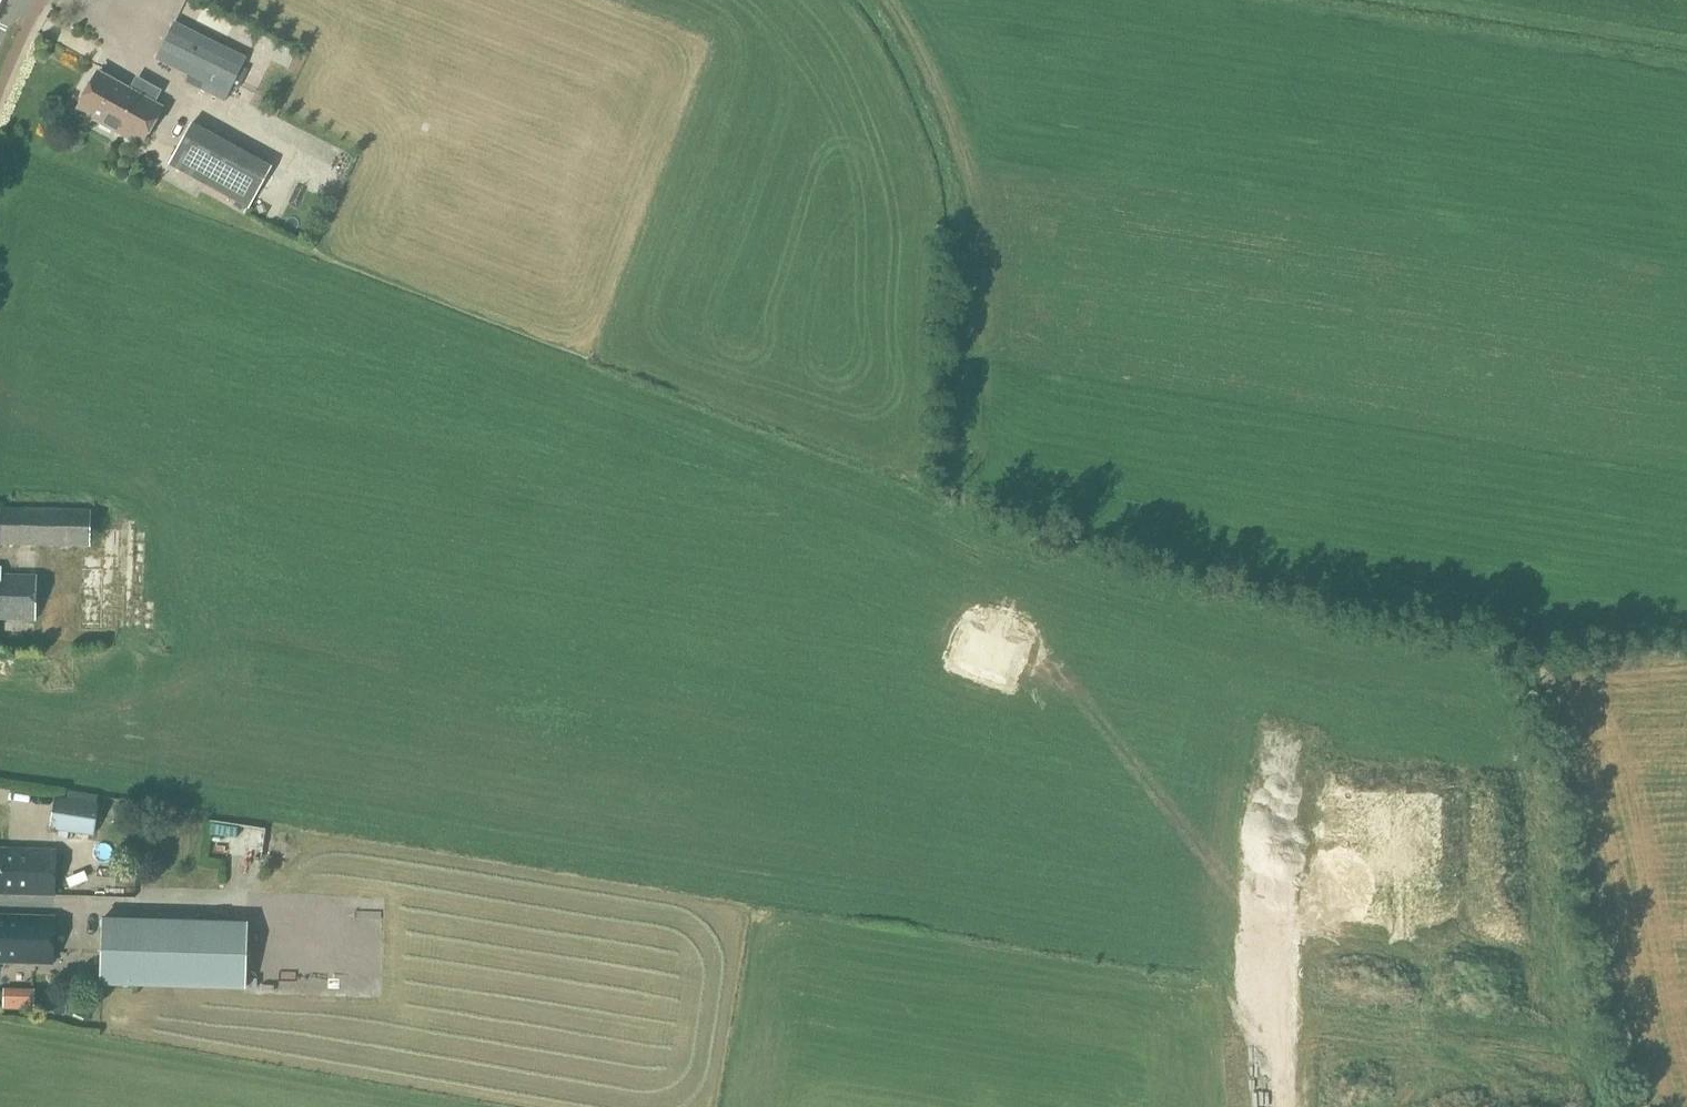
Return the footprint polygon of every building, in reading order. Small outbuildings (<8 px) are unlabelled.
[(176,21),(156,60),(202,83),(199,88),(224,100),(227,95),(246,55),(176,21)] [(141,145),(162,107),(100,72),(78,111),(141,145)] [(229,192),(229,191),(254,205),(272,172),(247,158),(242,156),(243,154),(191,125),(172,160),(229,192)] [(0,507),(0,523),(0,545),(91,547),(92,509),(0,507)] [(117,626),(116,527),(96,527),(97,553),(75,553),(76,626),(117,626)] [(36,620),(37,576),(2,575),(2,567),(0,567),(0,619),(36,620)] [(95,835),(99,804),(57,798),(52,829),(95,835)] [(231,837),(231,825),(202,825),(202,836),(231,837)] [(55,895),(56,851),(0,849),(0,893),(55,895)] [(54,917),(0,916),(0,962),(53,964),(54,917)] [(235,994),(237,924),(90,921),(89,991),(235,994)]
